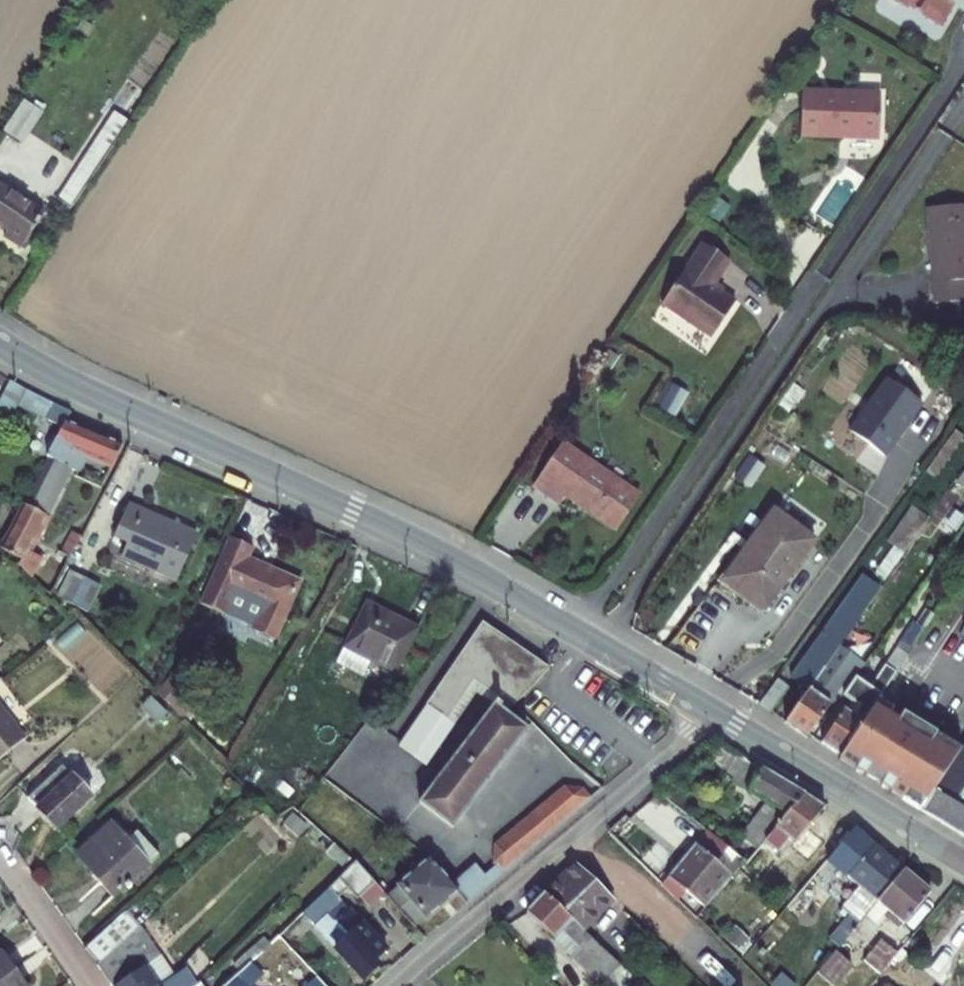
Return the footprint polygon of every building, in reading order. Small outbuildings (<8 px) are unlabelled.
[(882,7),(902,18),(905,14),(940,35),(951,14),(947,12),(954,0),(886,0),(882,7)] [(880,107),(802,101),(798,149),(838,151),(839,143),(877,145),(880,107)] [(23,104),(0,139),(0,141),(17,152),(41,115),(23,104)] [(65,223),(124,134),(107,123),(49,212),(65,223)] [(0,198),(0,233),(2,235),(0,238),(0,244),(19,256),(40,224),(0,198)] [(921,220),(926,318),(963,316),(963,218),(921,220)] [(703,252),(662,315),(712,349),(731,319),(711,305),(733,272),(703,252)] [(0,397),(0,398),(58,431),(64,419),(66,416),(8,383),(0,397)] [(64,419),(58,431),(44,458),(46,459),(66,468),(72,471),(79,453),(105,465),(114,442),(64,419)] [(564,457),(536,500),(561,517),(569,506),(616,537),(638,505),(564,457)] [(23,509),(44,519),(66,468),(46,459),(23,509)] [(123,505),(103,549),(171,578),(190,535),(123,505)] [(44,519),(23,509),(8,542),(29,551),(44,519)] [(766,620),(814,547),(773,519),(724,592),(766,620)] [(78,535),(68,530),(55,557),(50,554),(38,579),(54,587),(78,535)] [(240,555),(245,545),(222,535),(194,597),(252,622),(243,641),(261,650),(293,579),(240,555)] [(80,577),(68,570),(55,598),(67,604),(80,577)] [(792,687),(811,699),(836,661),(878,598),(859,585),(792,687)] [(418,626),(364,600),(340,652),(368,665),(371,658),(397,671),(418,626)] [(484,621),(464,653),(490,682),(517,707),(545,666),(484,621)] [(838,765),(920,821),(955,766),(940,755),(943,750),(934,744),(935,743),(902,720),(898,727),(875,712),(925,636),(917,631),(872,697),(859,688),(848,705),(853,708),(825,750),(841,762),(838,765)] [(363,676),(368,665),(340,652),(335,663),(363,676)] [(464,653),(428,702),(419,715),(399,744),(418,758),(472,684),(483,692),(490,682),(464,653)] [(811,699),(789,731),(810,745),(830,715),(820,709),(847,668),(836,661),(811,699)] [(181,679),(168,693),(186,710),(199,696),(181,679)] [(490,682),(483,692),(494,702),(422,800),(457,826),(530,726),(513,714),(517,707),(490,682)] [(791,699),(776,689),(759,714),(774,724),(791,699)] [(25,747),(0,713),(0,766),(25,747)] [(955,766),(920,821),(919,822),(963,847),(963,804),(963,803),(963,801),(963,753),(955,766)] [(722,865),(741,884),(812,814),(728,765),(715,764),(685,783),(757,826),(722,865)] [(82,812),(54,781),(21,810),(49,842),(82,812)] [(509,856),(500,862),(508,871),(518,863),(598,797),(588,786),(567,784),(512,829),(509,856)] [(812,814),(741,884),(752,895),(779,869),(784,873),(832,826),(812,814)] [(146,873),(124,849),(109,833),(81,858),(103,882),(95,888),(110,905),(146,873)] [(124,849),(146,873),(158,862),(136,838),(124,849)] [(660,893),(694,929),(741,884),(722,865),(706,848),(660,893)] [(419,925),(462,891),(455,881),(433,854),(400,880),(402,882),(384,896),(419,925)] [(879,860),(851,891),(861,900),(843,919),(862,935),(866,931),(908,884),(879,860)] [(479,861),(466,872),(483,891),(508,871),(500,862),(488,872),(479,861)] [(354,870),(301,922),(377,978),(390,960),(386,957),(394,946),(351,915),(360,904),(369,911),(383,895),(354,870)] [(455,881),(462,891),(471,901),(483,891),(466,872),(455,881)] [(617,912),(580,874),(550,904),(587,941),(617,912)] [(908,884),(866,931),(875,939),(891,923),(907,937),(935,906),(908,884)] [(587,941),(550,904),(530,923),(580,974),(600,954),(587,941)] [(821,908),(792,939),(808,954),(837,923),(821,908)] [(82,942),(94,960),(133,926),(119,909),(82,942)] [(133,926),(94,960),(104,973),(143,937),(133,926)] [(156,953),(143,937),(104,973),(113,985),(156,953)] [(867,970),(884,985),(902,964),(886,949),(867,970)] [(815,974),(828,985),(834,985),(852,967),(836,952),(815,974)] [(155,983),(171,971),(156,953),(113,985),(151,985),(155,983)] [(580,974),(592,985),(601,985),(616,971),(600,954),(580,974)] [(263,959),(235,985),(265,985),(277,973),(263,959)] [(0,972),(0,985),(21,985),(8,967),(0,972)] [(310,973),(295,983),(297,985),(319,985),(310,973)]
